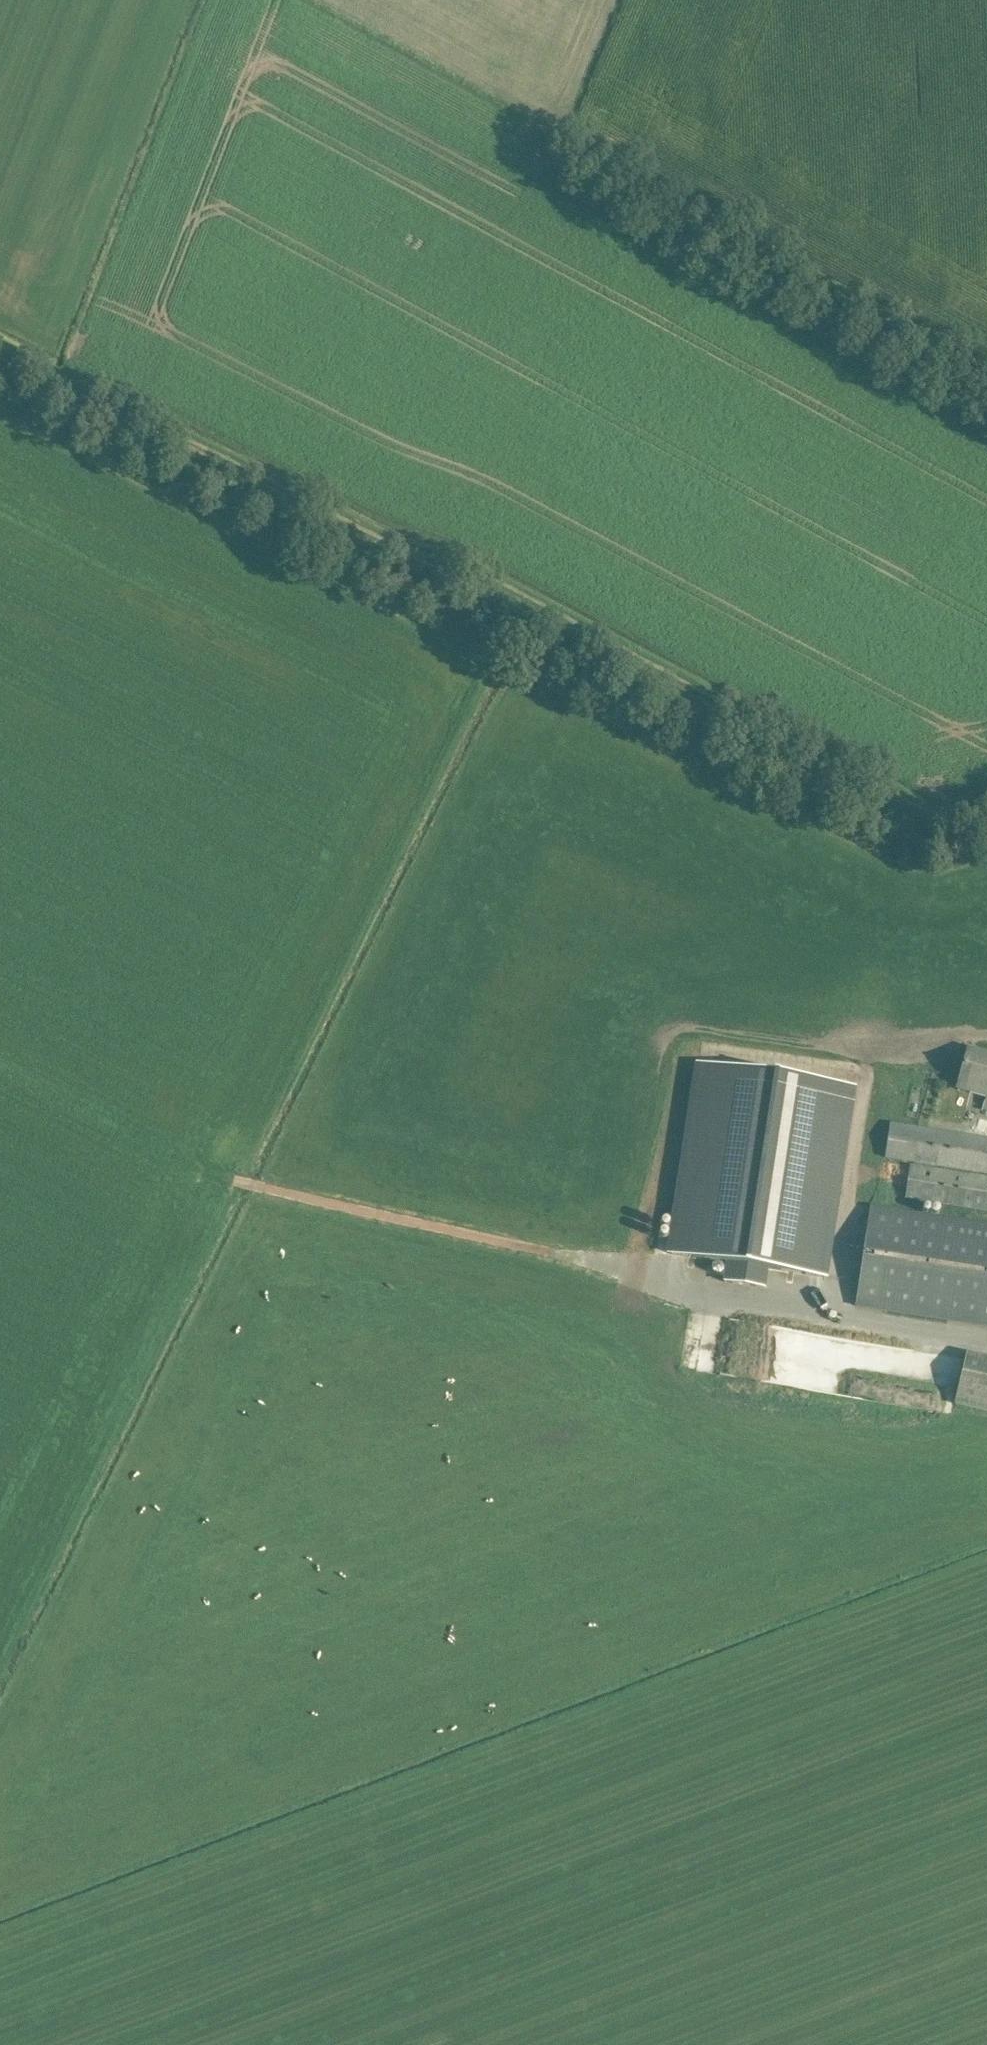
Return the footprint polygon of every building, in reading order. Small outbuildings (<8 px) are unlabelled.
[(967,1048),(955,1089),(984,1097),(981,1110),(983,1110),(986,1111),(986,1053),(967,1048)] [(827,1276),(854,1087),(694,1064),(667,1254),(726,1262),(722,1283),(764,1289),(767,1268),(827,1276)] [(888,1123),(883,1157),(986,1173),(986,1139),(888,1123)] [(986,1211),(986,1180),(907,1168),(903,1198),(986,1211)] [(870,1206),(855,1306),(986,1327),(986,1224),(870,1206)] [(968,1353),(957,1402),(986,1409),(986,1357),(968,1353)]
